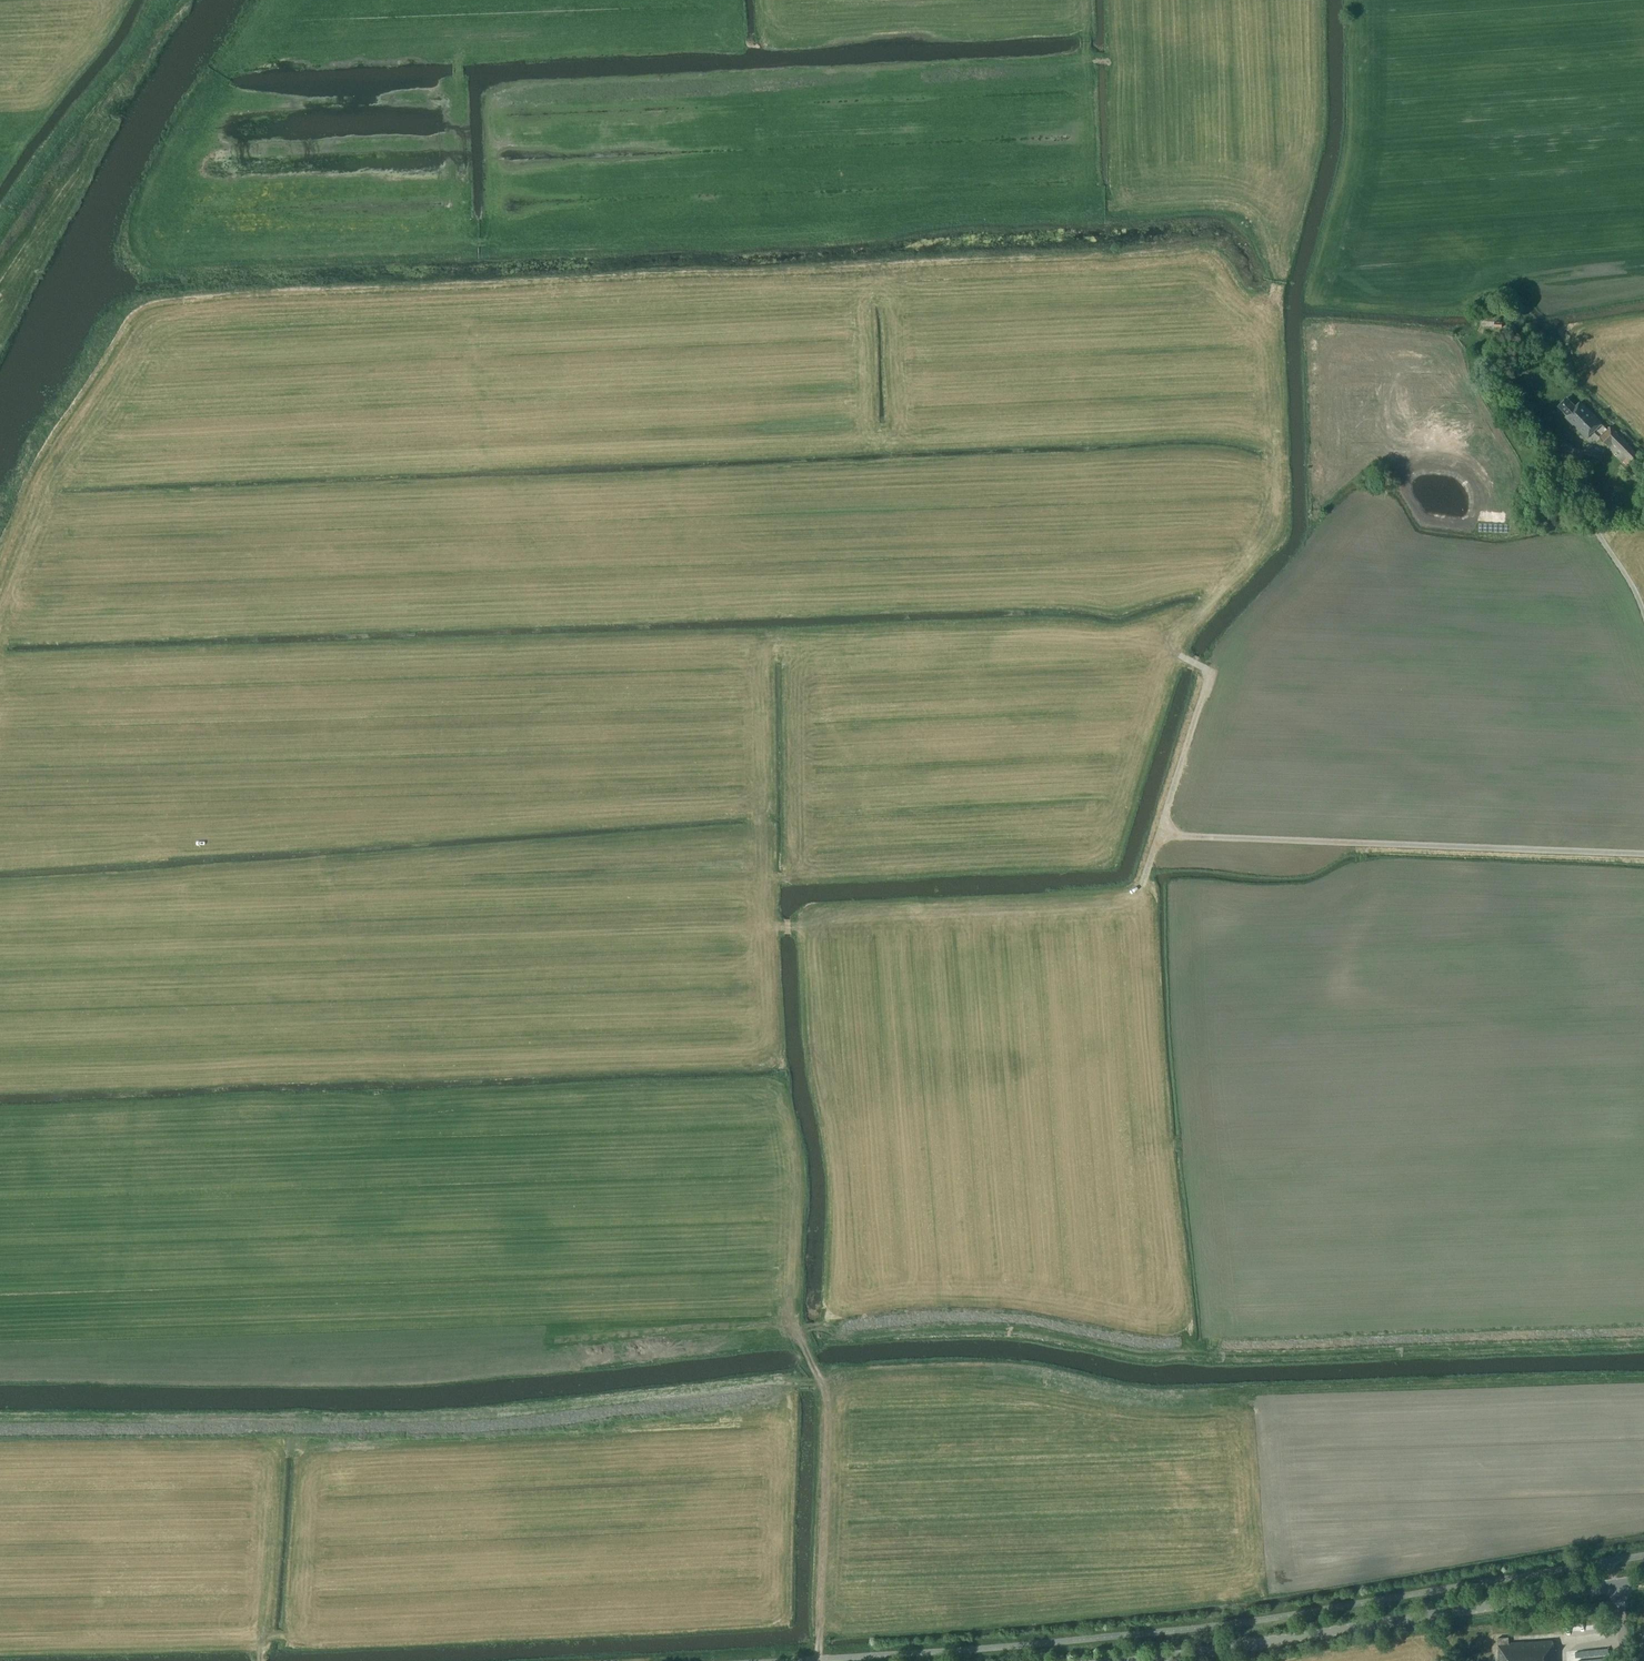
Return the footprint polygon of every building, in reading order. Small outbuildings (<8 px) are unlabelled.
[(1602,422),(1581,400),(1575,405),(1567,396),(1559,404),(1567,413),(1566,414),(1586,436),(1592,430),(1593,431),(1602,422)] [(1611,425),(1600,436),(1609,444),(1613,440),(1628,456),(1624,459),(1635,470),(1639,466),(1632,460),(1639,454),(1611,425)] [(1553,1641),(1508,1644),(1507,1637),(1497,1638),(1498,1644),(1497,1645),(1498,1660),(1554,1660),(1553,1641)]
